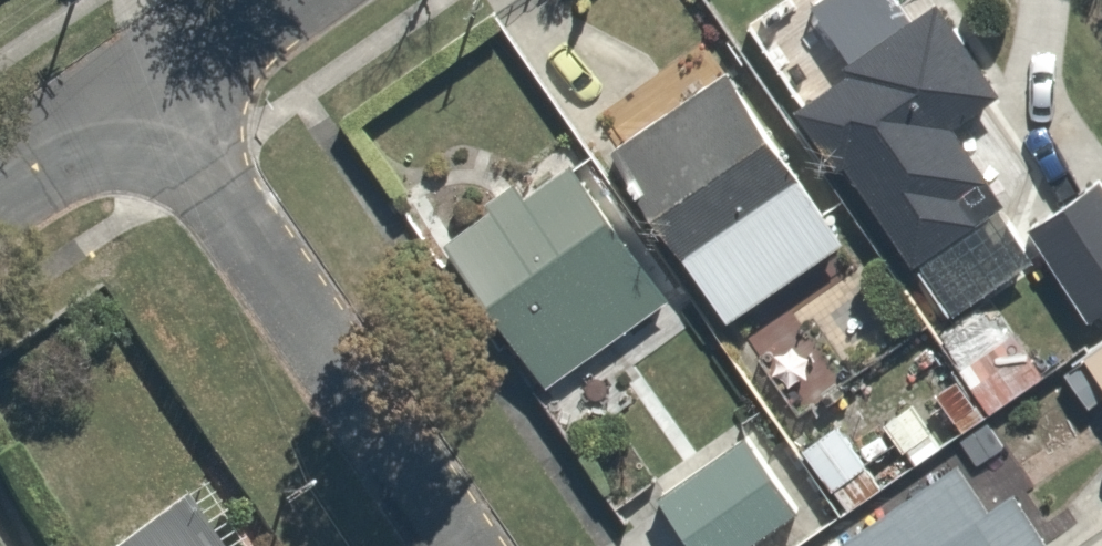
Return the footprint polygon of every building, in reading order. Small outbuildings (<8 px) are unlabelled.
[(788,40),(819,84),(911,19),(898,0),(825,0),(812,10),(818,18),(788,40)] [(808,111),(852,174),(860,169),(963,316),(1045,258),(961,137),(1031,88),(995,36),(985,43),(954,0),(950,0),(856,66),(862,74),(808,111)] [(736,63),(615,150),(741,327),(863,239),(736,63)] [(535,187),(454,244),(556,388),(683,298),(589,165),(543,198),(535,187)] [(1041,241),(1101,313),(1101,190),(1041,241)] [(868,335),(833,280),(761,326),(797,381),(868,335)] [(950,307),(931,321),(969,371),(936,396),(965,435),(1053,369),(1004,305),(968,332),(950,307)] [(1090,362),(1101,379),(1101,354),(1090,362)] [(847,423),(809,454),(857,514),(896,484),(847,423)] [(663,493),(705,545),(757,545),(806,508),(744,429),(663,493)] [(841,545),(1060,545),(1030,499),(1004,516),(970,464),(841,545)] [(117,545),(242,545),(193,485),(117,545)]
